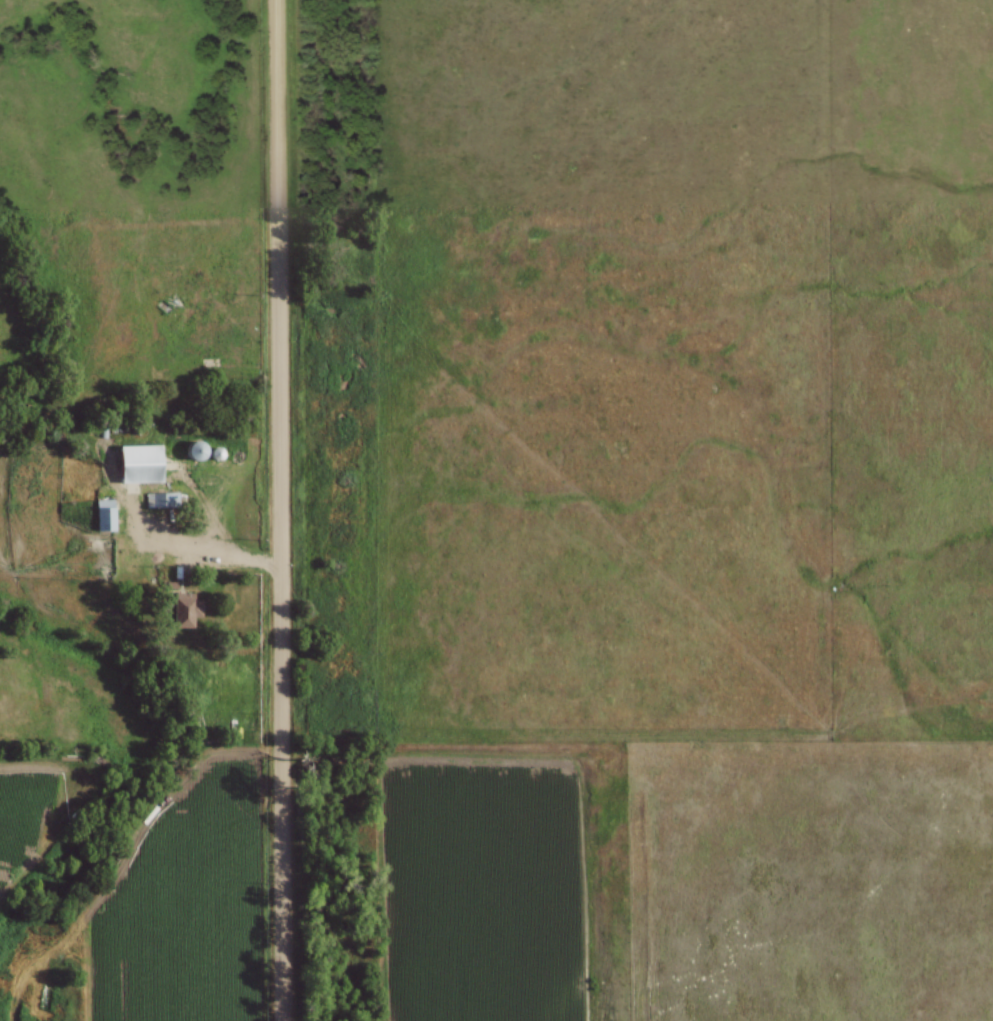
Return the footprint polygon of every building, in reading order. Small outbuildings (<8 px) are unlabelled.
[(187,444),(186,460),(200,461),(200,445),(187,444)] [(118,447),(158,447),(159,485),(118,485),(118,447)] [(143,492),(176,492),(176,506),(143,506),(143,492)] [(93,508),(115,509),(114,532),(93,531),(93,508)] [(174,594),(173,626),(191,626),(191,617),(200,617),(200,600),(192,599),(192,594),(174,594)]
